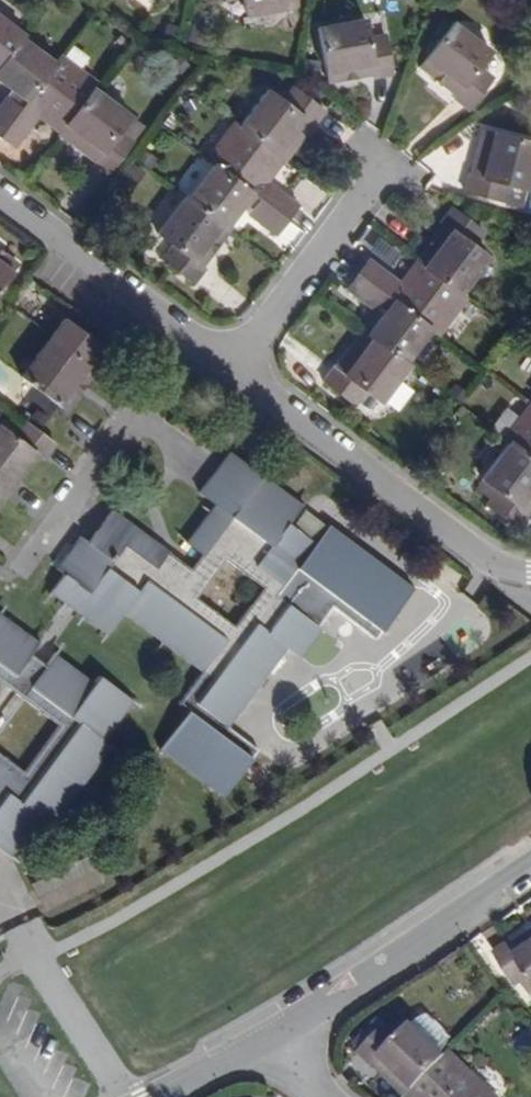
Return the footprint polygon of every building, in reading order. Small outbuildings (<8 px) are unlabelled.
[(293,9),(292,0),(245,0),(249,17),(293,9)] [(20,39),(23,35),(0,18),(0,66),(20,39)] [(478,65),(489,51),(451,21),(417,64),(455,92),(453,95),(465,105),(489,75),(478,65)] [(387,38),(368,41),(364,22),(319,29),(328,82),(373,75),(375,83),(393,80),(387,38)] [(25,88),(31,93),(53,63),(20,39),(0,66),(0,81),(18,95),(25,88)] [(53,63),(31,93),(19,109),(0,134),(0,135),(15,147),(31,125),(28,122),(38,108),(45,113),(42,118),(59,132),(92,90),(96,84),(59,56),(53,63)] [(283,100),(267,88),(239,125),(284,159),(312,122),(314,123),(324,110),(294,86),(283,100)] [(130,117),(92,90),(59,132),(96,160),(94,163),(107,173),(132,142),(119,131),(130,117)] [(0,107),(0,134),(19,109),(6,99),(0,107)] [(266,174),(270,177),(284,159),(239,125),(234,121),(206,159),(214,165),(244,188),(259,199),(286,219),(298,204),(279,189),(276,192),(261,181),(266,174)] [(530,162),(530,142),(482,129),(471,173),(467,173),(463,188),(500,198),(504,182),(524,187),(530,162)] [(246,201),(239,195),(244,188),(214,165),(190,197),(227,226),(246,201)] [(202,267),(231,229),(227,226),(190,197),(188,196),(158,235),(174,247),(164,259),(194,282),(204,269),(202,267)] [(276,232),(286,219),(259,199),(250,212),(276,232)] [(443,222),(445,225),(417,261),(461,294),(490,256),(475,244),(485,231),(453,207),(443,222)] [(18,264),(0,250),(0,287),(18,264)] [(437,333),(465,297),(461,294),(417,261),(402,280),(406,283),(402,289),(387,277),(390,273),(368,257),(357,272),(383,292),(398,303),(431,328),(437,333)] [(346,285),(372,305),(383,292),(357,272),(346,285)] [(366,332),(405,362),(431,328),(398,303),(393,310),(387,306),(366,332)] [(66,408),(110,349),(66,315),(21,375),(66,408)] [(380,402),(408,364),(405,362),(366,332),(364,330),(334,368),(332,366),(322,379),(354,403),(365,390),(380,402)] [(504,436),(510,440),(530,456),(530,401),(504,436)] [(53,441),(25,419),(14,434),(0,424),(0,495),(3,492),(33,451),(41,457),(53,441)] [(530,505),(530,456),(510,440),(481,479),(498,492),(488,505),(519,529),(529,515),(526,512),(530,505)] [(414,590),(362,551),(328,526),(315,544),(287,524),(303,505),(230,452),(197,492),(214,504),(185,543),(200,554),(190,567),(159,545),(110,510),(86,541),(81,537),(56,571),(62,575),(49,592),(106,636),(125,612),(166,643),(202,670),(178,702),(188,710),(160,749),(224,796),(259,749),(229,726),(250,697),(285,649),(299,659),(320,630),(319,628),(333,610),(375,642),(414,590)] [(3,855),(32,816),(46,826),(107,744),(99,739),(128,700),(95,675),(89,683),(50,654),(42,663),(27,653),(35,643),(0,617),(0,686),(54,726),(20,772),(0,757),(0,853),(3,855)] [(514,944),(511,939),(497,948),(521,982),(530,975),(530,932),(514,944)] [(382,1062),(384,1061),(415,1090),(453,1051),(421,1021),(407,1036),(393,1024),(369,1050),(382,1062)] [(472,1069),(453,1051),(415,1090),(422,1096),(505,1096),(508,1094),(488,1075),(483,1079),(472,1069)]
